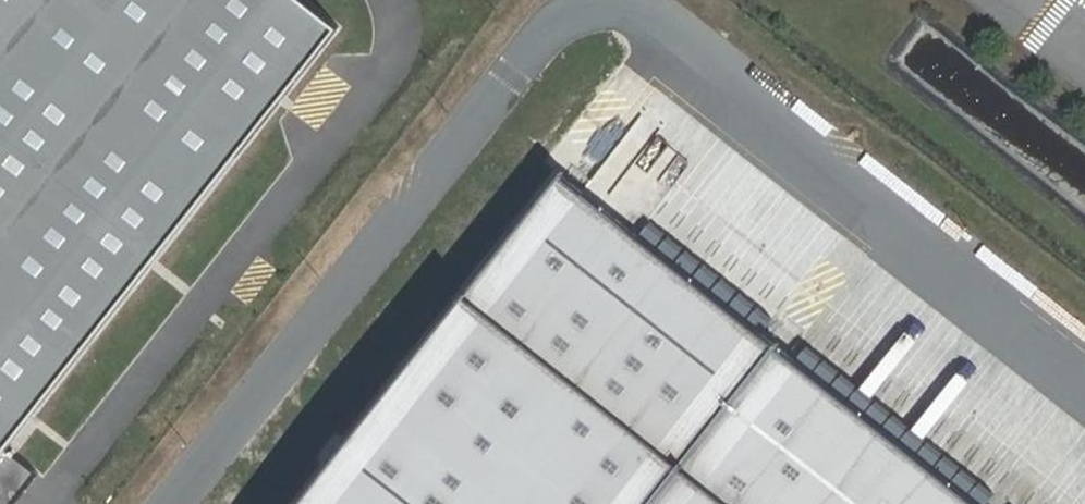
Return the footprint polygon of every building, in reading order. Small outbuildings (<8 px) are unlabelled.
[(305,0),(0,0),(0,461),(344,30),(305,0)] [(779,347),(657,503),(978,503),(779,347)]
